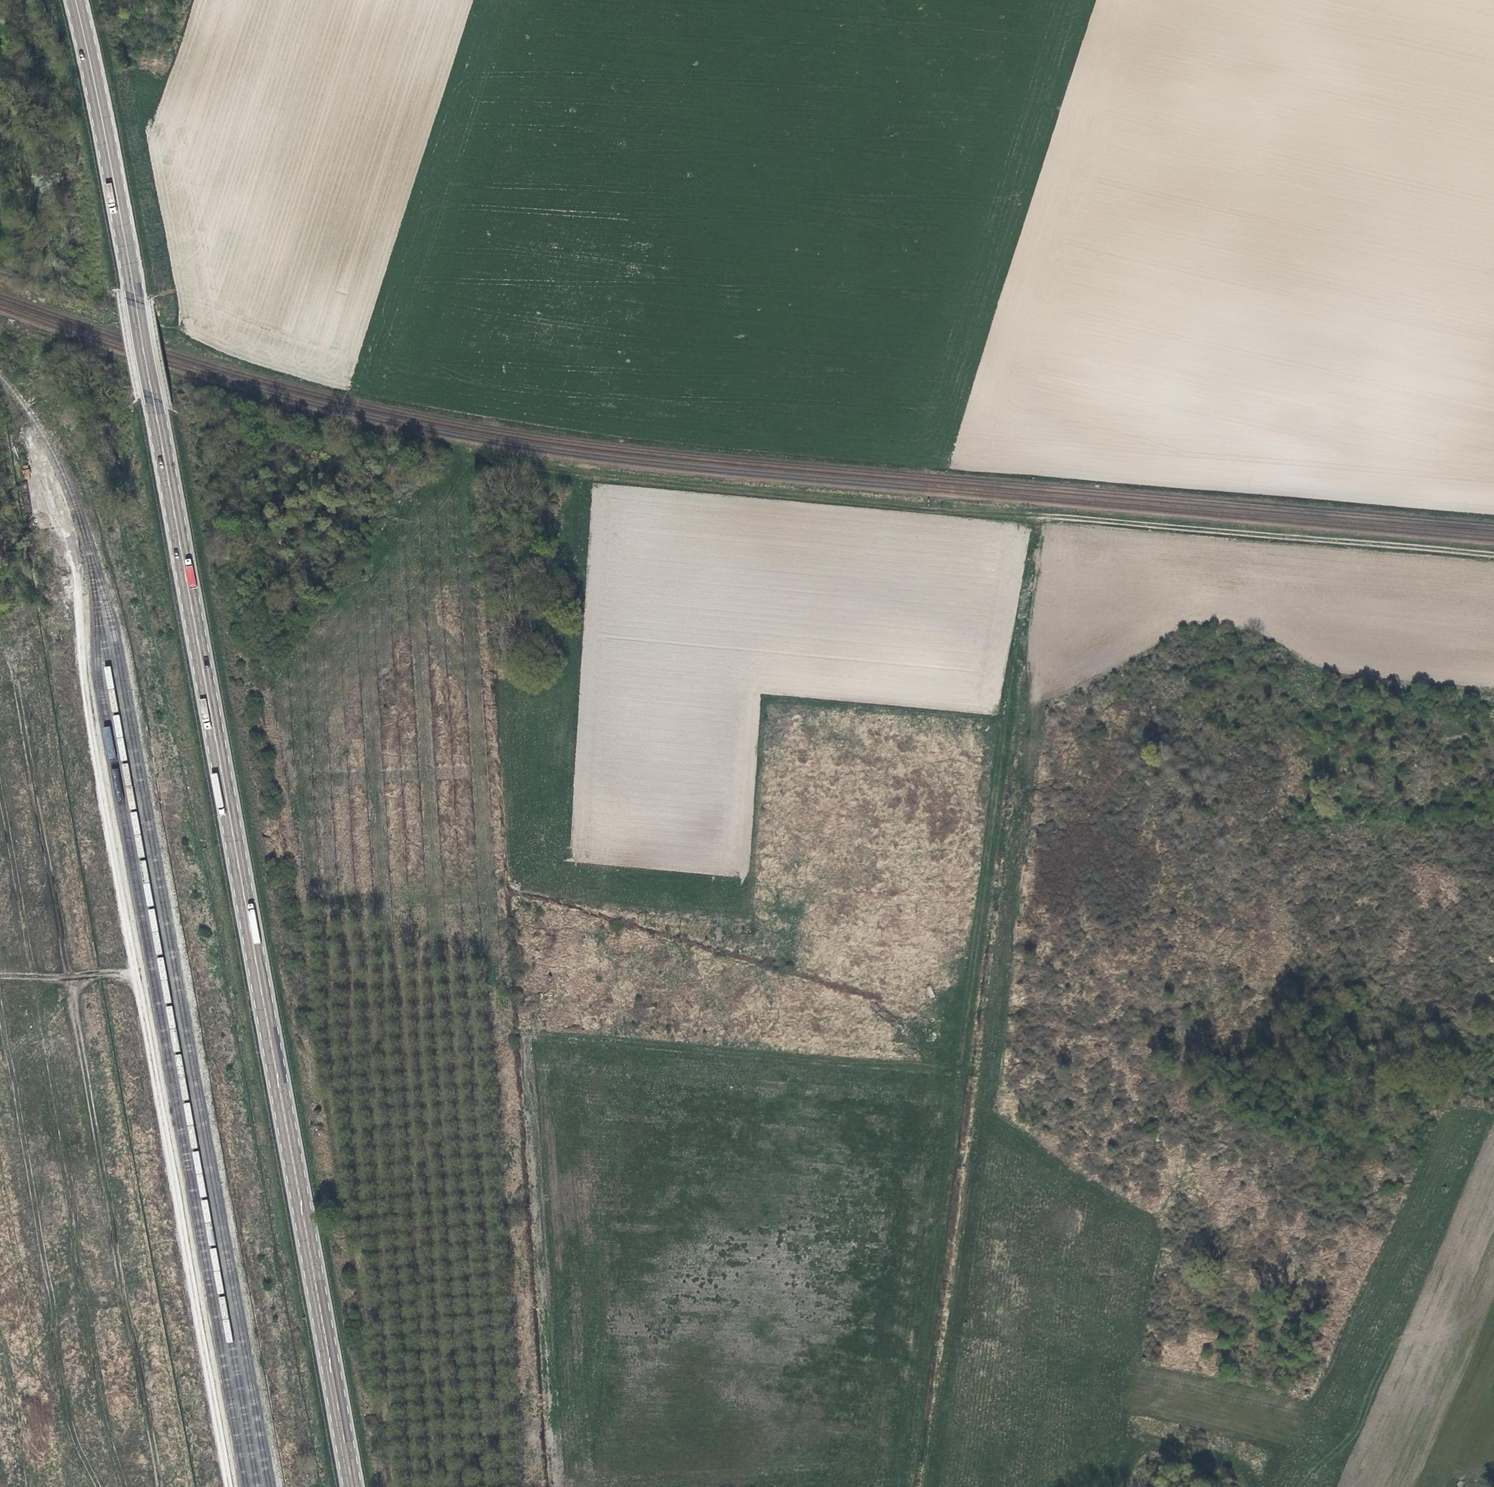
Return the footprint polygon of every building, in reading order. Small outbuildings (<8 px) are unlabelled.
[(25,513),(31,512),(27,486),(20,487),(25,513)]
